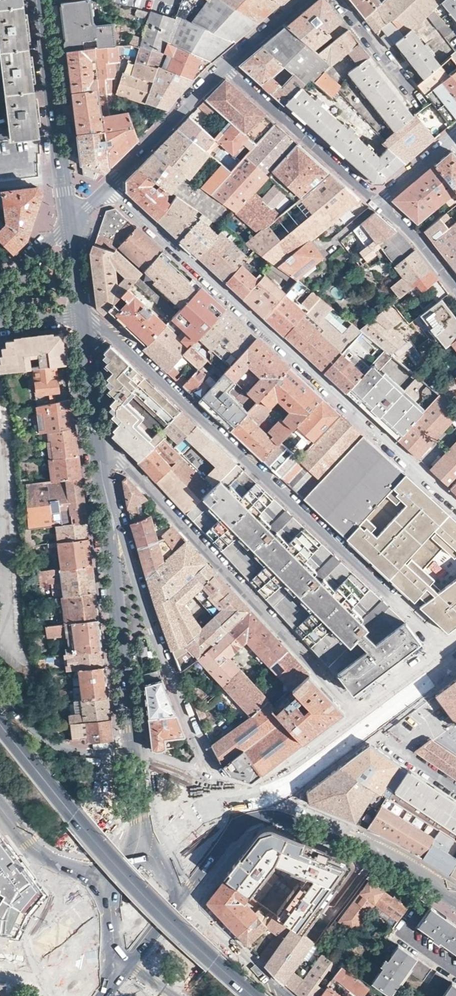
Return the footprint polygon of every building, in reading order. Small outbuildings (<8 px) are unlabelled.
[(23,0),(0,0),(0,39),(11,128),(13,128),(15,139),(40,136),(26,28),(23,0)] [(93,48),(116,45),(113,24),(97,25),(93,22),(90,0),(76,0),(61,2),(64,24),(67,50),(93,48)] [(259,22),(226,0),(194,0),(182,17),(177,16),(176,18),(150,12),(148,19),(142,39),(140,45),(163,56),(173,44),(212,62),(235,42),(259,22)] [(259,22),(280,4),(275,0),(226,0),(259,22)] [(313,51),(328,37),(326,35),(342,21),(336,14),(325,1),(324,0),(318,0),(304,12),(287,26),(313,51)] [(385,0),(349,0),(354,6),(365,19),(369,16),(380,5),(385,0)] [(433,9),(443,0),(385,0),(380,5),(392,20),(404,35),(411,28),(426,15),(433,9)] [(455,22),(455,0),(443,0),(433,9),(445,23),(452,17),(455,22)] [(371,26),(376,33),(392,20),(380,5),(369,16),(365,19),(371,26)] [(135,15),(148,19),(150,12),(151,11),(137,8),(135,15)] [(426,15),(437,29),(444,23),(445,23),(433,9),(426,15)] [(440,65),(439,65),(428,51),(430,49),(425,42),(423,44),(411,28),(404,35),(392,20),(376,33),(388,49),(396,42),(424,78),(440,65)] [(437,29),(443,37),(451,31),(444,23),(437,29)] [(261,47),(305,84),(309,80),(314,84),(325,73),(330,66),(318,55),(313,51),(287,26),(274,36),(261,47)] [(358,66),(367,60),(370,57),(348,29),(318,55),(330,66),(348,53),(358,66)] [(131,45),(140,45),(142,39),(132,36),(129,45),(131,45)] [(211,63),(212,62),(173,44),(163,56),(146,103),(168,110),(177,98),(186,88),(187,86),(211,63)] [(99,89),(103,117),(119,113),(115,94),(115,93),(115,92),(115,91),(125,45),(116,45),(93,48),(94,57),(97,77),(99,89)] [(146,103),(163,56),(140,45),(131,45),(123,71),(122,71),(120,74),(122,75),(116,93),(143,101),(143,103),(145,104),(146,103)] [(302,88),(305,84),(261,47),(251,55),(239,65),(267,89),(285,105),(287,104),(302,88)] [(72,92),(99,89),(97,77),(92,77),(89,58),(94,57),(93,48),(67,50),(70,71),(72,92)] [(450,56),(439,65),(440,65),(424,78),(417,84),(431,102),(440,112),(451,126),(455,122),(455,63),(450,56)] [(391,126),(396,132),(413,116),(406,107),(393,92),(373,67),(367,60),(358,66),(349,73),(350,74),(353,79),(351,80),(357,86),(358,85),(362,90),(361,92),(365,98),(367,97),(376,108),(374,109),(379,115),(381,114),(386,119),(384,121),(389,127),(391,126)] [(339,91),(341,88),(325,73),(314,84),(332,100),(333,99),(332,97),(339,91)] [(249,141),(255,146),(275,124),(258,108),(226,79),(215,90),(206,100),(216,110),(229,121),(249,141)] [(381,182),(403,163),(387,148),(379,157),(376,154),(378,152),(376,150),(374,152),(354,135),(356,132),(349,126),(347,128),(322,106),(325,103),(317,96),(315,99),(302,88),(287,104),(303,118),(335,146),(365,174),(374,181),(381,182)] [(77,133),(105,130),(103,117),(99,89),(72,92),(74,110),(77,133)] [(206,100),(199,107),(210,116),(216,110),(206,100)] [(437,115),(440,112),(431,102),(416,114),(424,125),(437,115)] [(126,151),(138,139),(129,112),(119,113),(103,117),(105,130),(110,167),(122,155),(126,151)] [(148,129),(162,115),(159,112),(152,119),(150,117),(147,127),(148,129)] [(448,128),(451,126),(440,112),(437,115),(448,128)] [(419,153),(435,139),(424,125),(416,114),(413,116),(396,132),(386,140),(382,143),(387,148),(403,163),(405,165),(419,153)] [(215,138),(235,156),(249,141),(229,121),(215,138)] [(211,194),(233,210),(235,212),(298,144),(291,138),(275,124),(255,146),(240,161),(236,166),(231,172),(211,194)] [(197,185),(211,194),(231,172),(226,168),(203,149),(193,141),(178,129),(165,141),(153,152),(190,179),(206,159),(218,169),(204,185),(200,181),(197,185)] [(107,170),(110,167),(105,130),(77,133),(79,148),(81,164),(82,164),(103,171),(105,172),(107,170)] [(193,141),(203,149),(207,144),(197,136),(193,141)] [(227,164),(235,156),(215,138),(213,141),(215,143),(210,149),(227,164)] [(239,215),(260,232),(331,172),(317,161),(298,144),(235,212),(239,215)] [(451,151),(434,166),(455,193),(455,157),(451,151)] [(176,195),(203,214),(221,226),(229,216),(230,214),(233,210),(211,194),(197,185),(190,179),(153,152),(144,161),(137,169),(176,195)] [(226,168),(231,172),(236,166),(231,162),(226,168)] [(95,179),(103,171),(82,164),(83,175),(95,179)] [(455,206),(455,193),(434,166),(393,201),(407,214),(408,214),(418,224),(440,206),(442,208),(448,204),(452,209),(455,206)] [(157,220),(176,195),(137,169),(129,176),(125,180),(125,191),(141,204),(157,220)] [(274,263),(278,266),(310,240),(311,240),(320,233),(356,203),(357,204),(361,202),(361,203),(363,201),(348,188),(331,172),(260,232),(246,244),(255,250),(274,263)] [(12,251),(24,240),(25,238),(26,237),(27,235),(28,233),(30,225),(41,192),(35,186),(0,192),(0,210),(0,211),(0,216),(1,217),(7,216),(9,223),(5,226),(2,220),(0,220),(0,240),(12,251)] [(168,229),(180,240),(203,214),(176,195),(157,220),(168,229)] [(424,231),(429,237),(439,250),(447,259),(455,252),(455,206),(452,209),(424,231)] [(115,208),(105,211),(100,228),(94,244),(114,251),(115,251),(118,247),(136,227),(115,208)] [(233,210),(230,214),(236,218),(239,215),(235,212),(233,210)] [(367,261),(379,252),(377,250),(380,247),(378,244),(397,231),(389,224),(375,212),(354,230),(366,246),(360,252),(367,261)] [(191,250),(199,257),(225,229),(221,226),(203,214),(180,240),(191,250)] [(221,226),(225,229),(227,230),(234,220),(229,216),(221,226)] [(147,237),(136,227),(118,247),(145,270),(162,251),(147,237)] [(251,254),(255,250),(246,244),(244,242),(238,249),(227,238),(231,233),(227,230),(225,229),(199,257),(210,268),(226,282),(245,260),(251,254)] [(408,243),(397,231),(378,244),(380,247),(394,265),(395,266),(414,250),(408,243)] [(278,266),(297,279),(322,258),(323,260),(325,259),(319,251),(311,240),(310,240),(278,266)] [(114,251),(94,244),(92,252),(95,278),(98,307),(105,313),(108,309),(115,303),(122,295),(128,288),(134,282),(137,278),(141,274),(115,251),(114,251)] [(426,266),(414,250),(395,266),(411,288),(412,287),(419,295),(436,280),(426,266)] [(167,263),(171,259),(162,251),(145,270),(155,281),(154,282),(182,307),(201,286),(192,279),(188,283),(167,263)] [(245,260),(226,282),(233,289),(244,298),(263,276),(245,260)] [(265,318),(299,280),(297,279),(278,266),(274,263),(270,268),(288,282),(288,284),(282,291),(265,274),(263,276),(244,298),(253,307),(265,318)] [(397,295),(395,297),(397,299),(411,288),(395,266),(394,265),(392,267),(401,280),(391,288),(397,295)] [(137,278),(134,282),(170,315),(173,318),(176,314),(137,278)] [(285,336),(320,298),(313,292),(298,308),(292,303),(306,287),(300,281),(299,280),(265,318),(274,326),(285,336)] [(176,314),(173,318),(172,318),(180,325),(188,333),(181,340),(190,348),(191,346),(225,308),(214,298),(201,286),(182,307),(176,314)] [(115,303),(108,309),(147,345),(165,326),(166,324),(152,311),(151,311),(145,306),(145,304),(128,288),(122,295),(128,301),(121,309),(115,303)] [(363,332),(360,330),(320,298),(285,336),(303,352),(324,372),(342,354),(363,332)] [(445,347),(451,342),(455,338),(455,318),(441,299),(420,315),(445,347)] [(398,317),(389,306),(360,330),(363,332),(386,350),(392,355),(396,351),(405,344),(394,334),(386,327),(398,317)] [(230,366),(257,337),(238,320),(225,308),(191,346),(197,351),(204,343),(217,355),(209,362),(216,369),(224,361),(230,366)] [(180,325),(172,318),(168,322),(166,324),(165,326),(173,333),(180,325)] [(147,345),(144,349),(155,360),(168,372),(173,366),(190,348),(181,340),(173,333),(165,326),(147,345)] [(67,365),(66,357),(65,347),(63,335),(63,334),(62,334),(7,340),(6,340),(6,341),(5,341),(0,366),(0,368),(0,372),(24,370),(56,366),(67,365)] [(225,372),(257,401),(259,399),(289,367),(274,353),(257,337),(230,366),(225,372)] [(125,446),(139,461),(165,437),(164,437),(160,432),(181,411),(166,398),(135,368),(110,345),(103,347),(108,388),(109,401),(114,435),(125,446)] [(197,351),(191,346),(190,348),(173,366),(168,372),(173,376),(189,360),(198,368),(206,360),(197,351)] [(398,440),(440,395),(436,392),(414,373),(411,376),(414,378),(402,391),(379,370),(392,356),(392,355),(386,350),(365,372),(346,392),(352,398),(382,425),(398,440)] [(396,351),(392,355),(392,356),(405,366),(408,361),(396,351)] [(334,381),(346,392),(365,372),(362,369),(359,371),(342,354),(324,372),(334,381)] [(194,396),(199,401),(222,375),(216,369),(209,362),(206,360),(198,368),(188,380),(183,386),(194,396)] [(216,369),(222,375),(225,372),(230,366),(224,361),(216,369)] [(56,366),(24,370),(25,377),(28,377),(28,375),(32,374),(37,406),(55,402),(54,392),(59,391),(58,387),(61,386),(60,375),(57,376),(56,366)] [(283,419),(293,428),(322,397),(305,381),(289,367),(259,399),(269,408),(278,399),(290,411),(283,419)] [(213,413),(230,429),(245,414),(257,401),(225,372),(222,375),(199,401),(213,413)] [(177,380),(183,386),(188,380),(182,374),(177,380)] [(436,392),(440,395),(449,403),(455,396),(455,377),(436,392)] [(455,416),(455,410),(449,403),(440,395),(398,440),(406,447),(418,458),(447,425),(452,421),(455,416)] [(293,428),(281,441),(299,458),(341,415),(331,406),(322,397),(293,428)] [(55,402),(37,406),(40,433),(42,433),(75,427),(74,420),(73,414),(71,399),(55,402)] [(257,401),(245,414),(258,426),(272,410),(269,408),(259,399),(257,401)] [(168,441),(175,448),(196,426),(188,418),(181,411),(160,432),(164,437),(167,433),(172,437),(168,441)] [(245,444),(263,460),(281,441),(293,428),(283,419),(281,418),(266,433),(258,426),(245,414),(230,429),(245,444)] [(291,487),(303,498),(363,435),(353,425),(341,415),(299,458),(281,477),(291,487)] [(175,448),(213,486),(236,463),(210,439),(196,426),(175,448)] [(75,432),(75,427),(42,433),(44,442),(49,441),(76,438),(75,432)] [(30,435),(18,437),(18,439),(19,445),(31,443),(30,435)] [(397,465),(385,454),(373,444),(367,439),(365,441),(363,440),(364,439),(364,435),(363,435),(303,498),(307,498),(308,497),(309,499),(307,502),(325,518),(336,529),(340,525),(349,534),(403,478),(393,469),(397,465)] [(187,513),(213,486),(175,448),(168,441),(165,437),(139,461),(168,493),(187,513)] [(77,447),(76,438),(49,441),(51,458),(78,455),(77,447)] [(281,477),(299,458),(281,441),(263,460),(272,469),(281,477)] [(430,470),(438,477),(449,487),(455,480),(455,443),(430,470)] [(51,458),(50,458),(52,480),(81,477),(79,466),(78,455),(51,458)] [(236,463),(213,486),(187,513),(202,529),(214,541),(264,489),(247,474),(236,463)] [(406,474),(397,465),(393,469),(403,478),(406,474)] [(420,489),(422,489),(406,474),(403,478),(415,491),(417,490),(419,489),(420,489)] [(52,480),(29,483),(26,483),(28,529),(29,529),(56,526),(86,522),(83,498),(81,477),(52,480)] [(128,508),(146,498),(138,489),(127,477),(123,481),(128,508)] [(403,478),(349,534),(347,537),(355,544),(354,545),(398,587),(401,584),(403,586),(401,589),(413,600),(418,595),(424,600),(418,605),(429,615),(432,614),(447,628),(455,621),(455,520),(451,515),(448,517),(446,515),(448,513),(425,491),(422,494),(417,490),(415,491),(403,478)] [(278,503),(264,489),(214,541),(256,587),(336,675),(338,674),(345,682),(350,689),(384,664),(418,638),(413,631),(407,623),(402,618),(381,598),(322,543),(318,538),(278,503)] [(156,508),(146,498),(128,508),(129,512),(131,523),(138,521),(139,520),(147,516),(156,508)] [(163,515),(156,508),(147,516),(139,520),(138,521),(131,523),(135,534),(139,548),(161,537),(161,536),(156,537),(152,519),(163,515)] [(56,526),(57,543),(88,539),(87,530),(86,522),(56,526)] [(159,533),(163,536),(169,543),(179,533),(170,523),(159,533)] [(340,525),(336,529),(346,538),(347,537),(349,534),(340,525)] [(169,543),(176,551),(187,541),(182,536),(179,533),(169,543)] [(148,577),(163,563),(157,541),(162,539),(161,537),(139,548),(148,577)] [(346,538),(354,545),(355,544),(347,537),(346,538)] [(54,543),(57,569),(92,565),(91,556),(88,539),(57,543),(54,543)] [(187,541),(176,551),(163,563),(148,577),(153,596),(156,606),(172,648),(186,645),(187,645),(188,644),(204,630),(183,603),(194,594),(203,586),(216,574),(187,541)] [(57,569),(39,571),(40,584),(46,583),(46,585),(57,584),(58,582),(60,582),(61,593),(57,594),(57,597),(60,596),(95,592),(93,578),(92,565),(57,569)] [(218,575),(216,574),(203,586),(225,609),(216,618),(229,632),(251,611),(218,575)] [(97,606),(95,592),(60,596),(63,624),(99,620),(97,606)] [(413,600),(418,605),(424,600),(418,595),(413,600)] [(229,632),(216,645),(228,658),(246,640),(271,666),(288,650),(273,634),(251,611),(229,632)] [(455,626),(455,621),(447,628),(432,614),(429,615),(447,632),(455,626)] [(173,651),(181,671),(195,662),(200,659),(216,645),(229,632),(216,618),(204,630),(188,644),(187,645),(186,645),(172,648),(173,651)] [(63,624),(47,625),(48,638),(69,635),(71,650),(67,651),(67,653),(102,650),(101,637),(99,620),(63,624)] [(141,657),(153,655),(152,654),(146,636),(139,638),(141,657)] [(216,645),(200,659),(224,685),(240,670),(228,658),(216,645)] [(67,653),(62,654),(64,671),(78,669),(105,667),(103,658),(102,650),(67,653)] [(309,673),(288,650),(271,666),(291,689),(309,673)] [(81,700),(108,697),(106,682),(105,667),(78,669),(81,700)] [(142,672),(148,717),(177,714),(170,697),(158,668),(142,672)] [(224,685),(225,687),(242,704),(234,712),(237,716),(243,711),(248,717),(269,702),(252,684),(240,670),(224,685)] [(328,694),(309,673),(291,689),(272,705),(303,743),(323,727),(344,711),(328,694)] [(448,684),(435,694),(447,710),(455,720),(455,678),(448,684)] [(81,700),(63,702),(63,705),(67,704),(72,704),(73,715),(68,715),(69,723),(111,719),(110,708),(108,697),(81,700)] [(272,705),(269,702),(248,717),(211,743),(215,751),(223,765),(244,749),(262,775),(303,743),(272,705)] [(447,710),(442,714),(446,717),(446,719),(446,721),(446,722),(447,724),(447,725),(447,726),(445,727),(446,728),(447,727),(448,727),(449,728),(450,728),(452,729),(453,729),(454,729),(455,731),(455,720),(447,710)] [(172,737),(186,736),(183,728),(177,714),(148,717),(152,749),(174,757),(172,737)] [(69,723),(71,738),(74,738),(75,740),(85,738),(86,743),(113,740),(112,729),(111,719),(69,723)] [(430,738),(415,750),(455,778),(455,756),(430,738)] [(386,795),(389,797),(408,769),(392,759),(373,745),(372,745),(371,744),(369,744),(368,744),(354,754),(339,766),(386,795)] [(244,749),(223,765),(230,775),(241,779),(251,783),(262,775),(244,749)] [(355,822),(366,827),(386,795),(339,766),(323,778),(307,790),(309,802),(334,812),(342,816),(355,822)] [(455,839),(455,802),(425,781),(422,780),(408,769),(389,797),(440,829),(455,839)] [(396,842),(423,857),(440,829),(389,797),(386,795),(366,827),(383,835),(392,840),(396,842)] [(350,865),(350,861),(313,846),(273,829),(260,833),(245,851),(226,876),(292,925),(302,932),(322,904),(350,865)] [(440,829),(423,857),(426,858),(447,872),(455,877),(455,839),(440,829)] [(1,886),(1,890),(6,893),(1,900),(0,899),(0,932),(18,934),(24,919),(28,912),(29,910),(36,901),(45,891),(29,870),(26,866),(22,869),(15,860),(16,859),(12,854),(15,851),(12,847),(2,834),(0,832),(0,886),(1,886)] [(26,866),(15,851),(12,854),(16,859),(15,860),(22,869),(26,866)] [(265,964),(292,925),(226,876),(216,888),(207,901),(241,937),(247,944),(268,925),(279,934),(275,937),(274,938),(273,939),(272,940),(259,957),(265,964)] [(375,901),(399,918),(408,906),(400,900),(402,897),(395,892),(397,888),(387,882),(382,888),(369,879),(346,910),(344,908),(331,925),(335,928),(341,921),(353,929),(375,901)] [(431,906),(418,924),(432,933),(431,936),(440,942),(442,940),(455,950),(455,924),(431,906)] [(313,945),(316,943),(302,932),(292,925),(265,964),(274,973),(283,983),(311,944),(313,945)] [(432,966),(391,936),(382,949),(390,955),(388,957),(386,956),(382,961),(381,962),(383,964),(372,979),(390,992),(408,968),(423,979),(432,966)] [(316,963),(324,952),(321,949),(313,960),(316,963)] [(341,965),(324,952),(316,963),(295,992),(300,995),(319,995),(332,978),(341,965)] [(369,986),(341,965),(332,978),(334,980),(336,977),(361,995),(362,995),(369,986)] [(437,970),(428,982),(443,993),(441,995),(455,995),(455,984),(437,970)] [(356,995),(361,995),(336,977),(334,980),(356,995)] [(329,987),(334,980),(332,978),(319,995),(342,995),(329,987)] [(0,982),(0,995),(15,995),(14,993),(5,994),(5,983),(0,982)]
